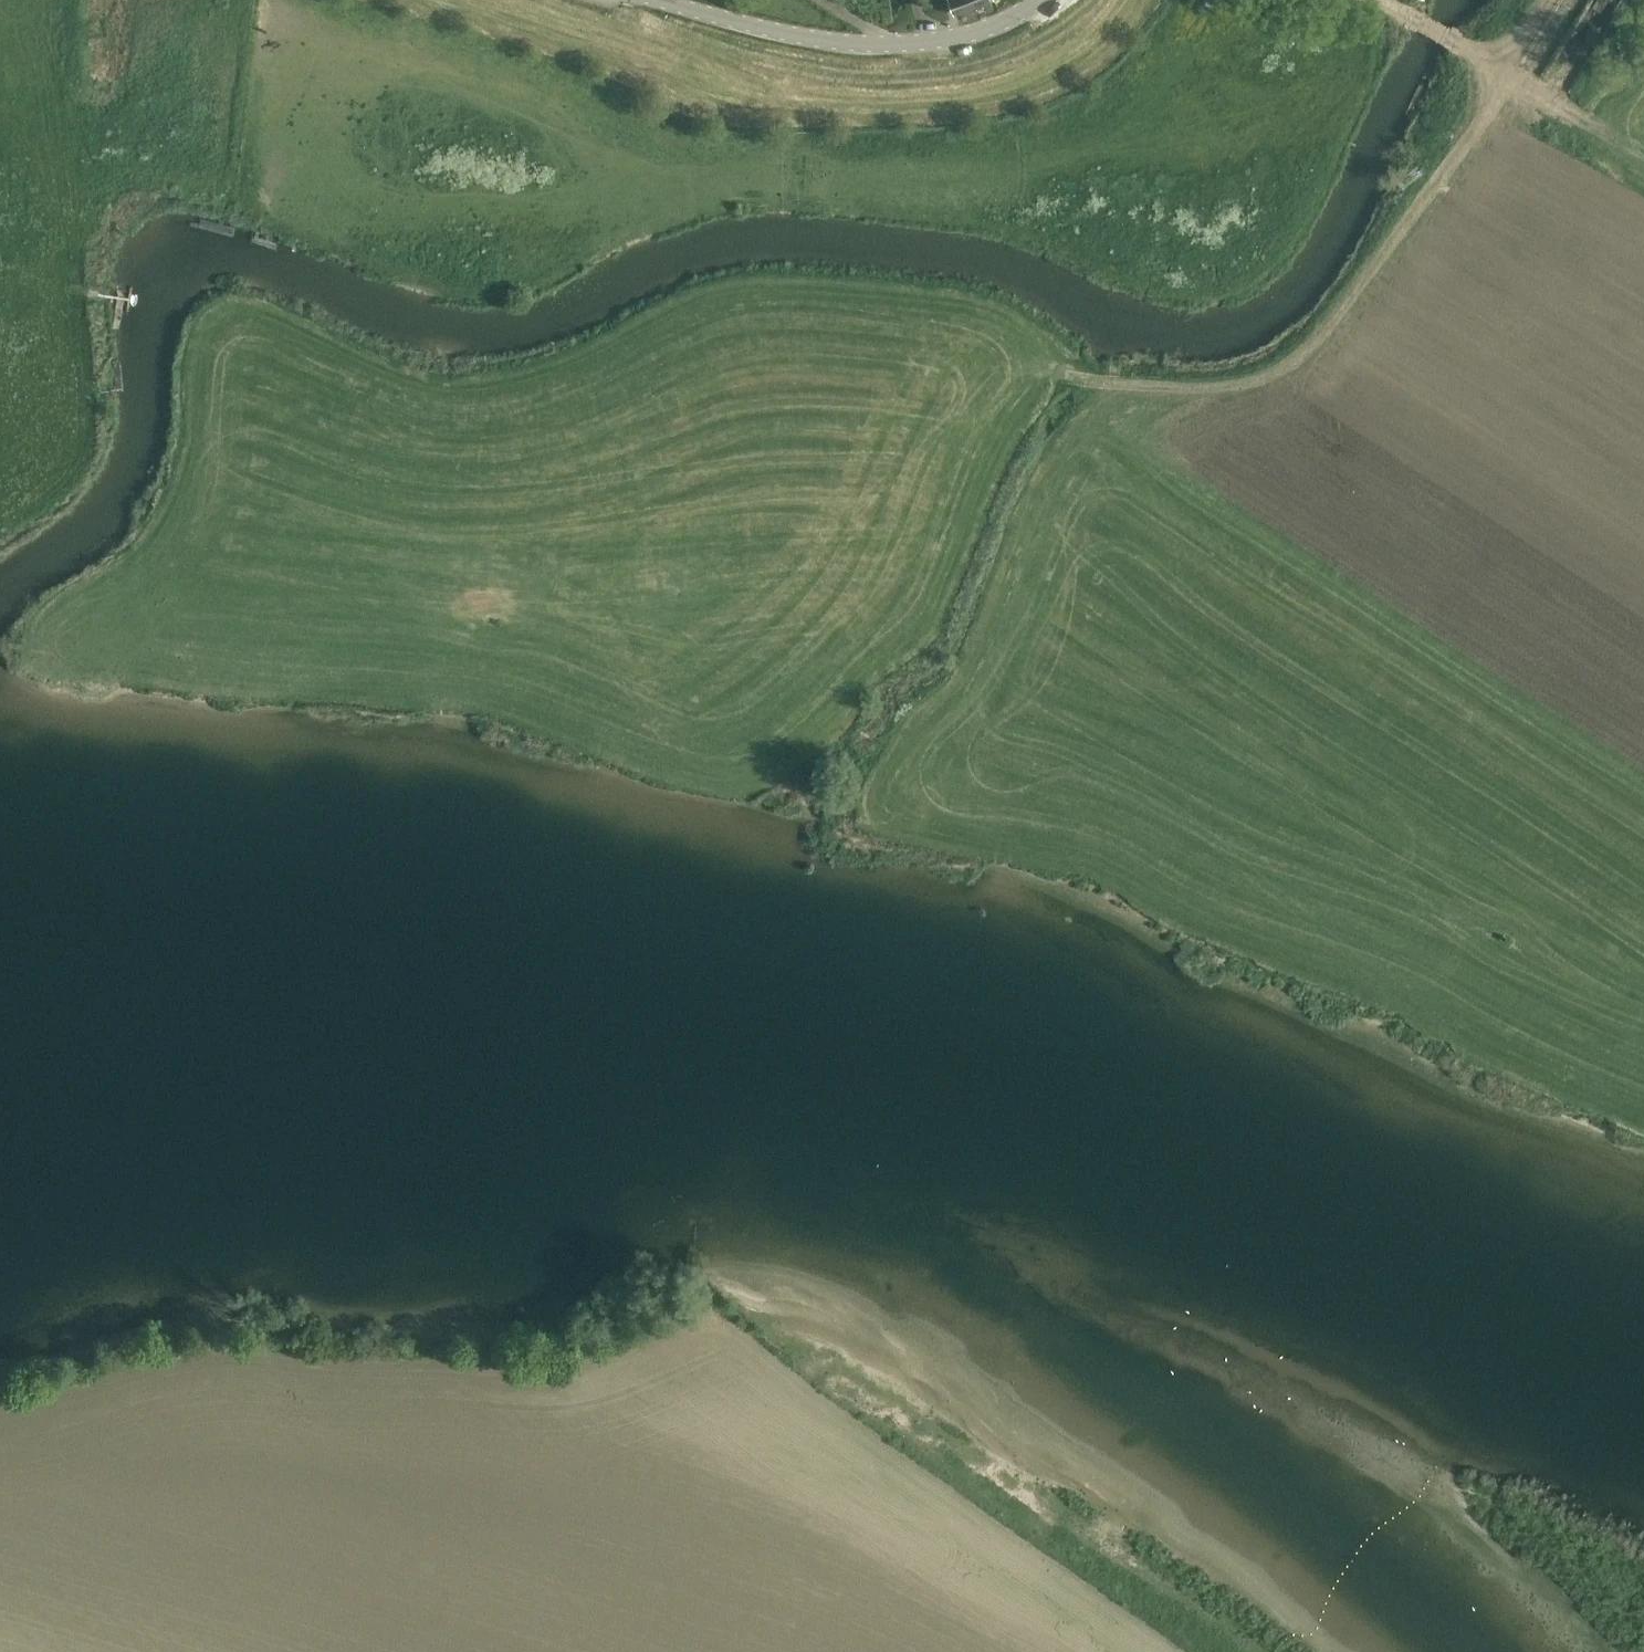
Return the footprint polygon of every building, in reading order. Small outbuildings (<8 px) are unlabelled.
[(954,14),(990,0),(949,0),(954,14)]
